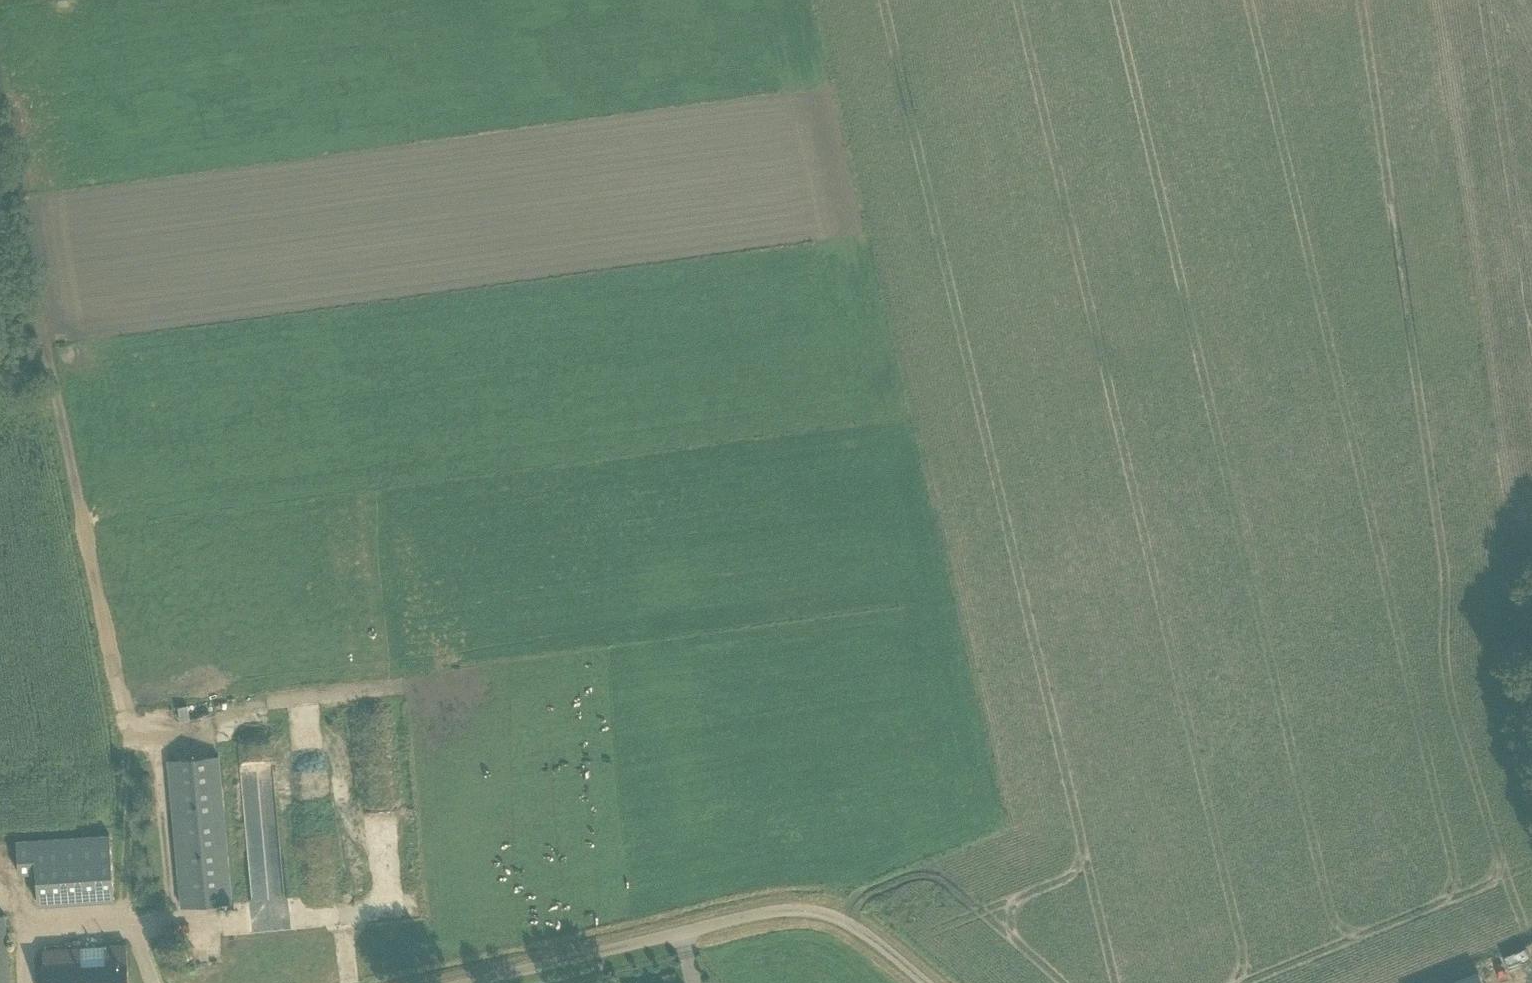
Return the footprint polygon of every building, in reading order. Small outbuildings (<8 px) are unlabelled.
[(169,762),(180,887),(181,907),(231,903),(219,758),(169,762)] [(109,833),(15,839),(17,872),(36,871),(38,902),(113,897),(109,833)] [(4,915),(0,915),(0,982),(8,982),(4,915)] [(44,982),(129,982),(126,943),(102,945),(78,947),(42,949),(44,982)] [(1502,965),(1507,974),(1531,962),(1531,950),(1502,965)] [(1450,982),(1481,982),(1476,972),(1450,982)]
